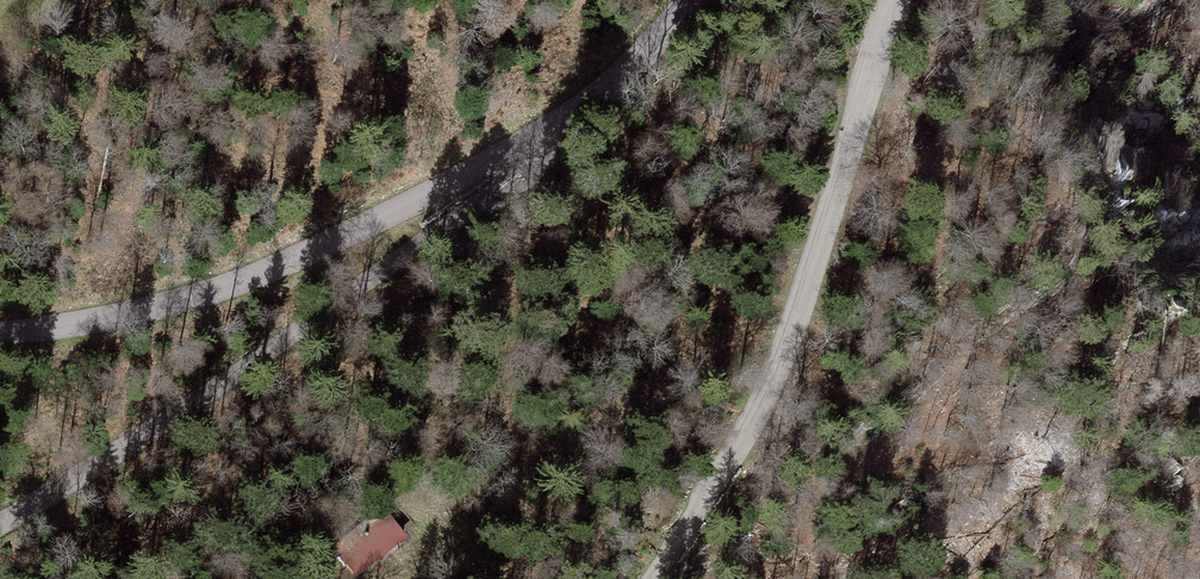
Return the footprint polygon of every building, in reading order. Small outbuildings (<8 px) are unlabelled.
[(356,572),(403,535),(382,508),(357,528),(363,535),(340,553),(356,572)]
